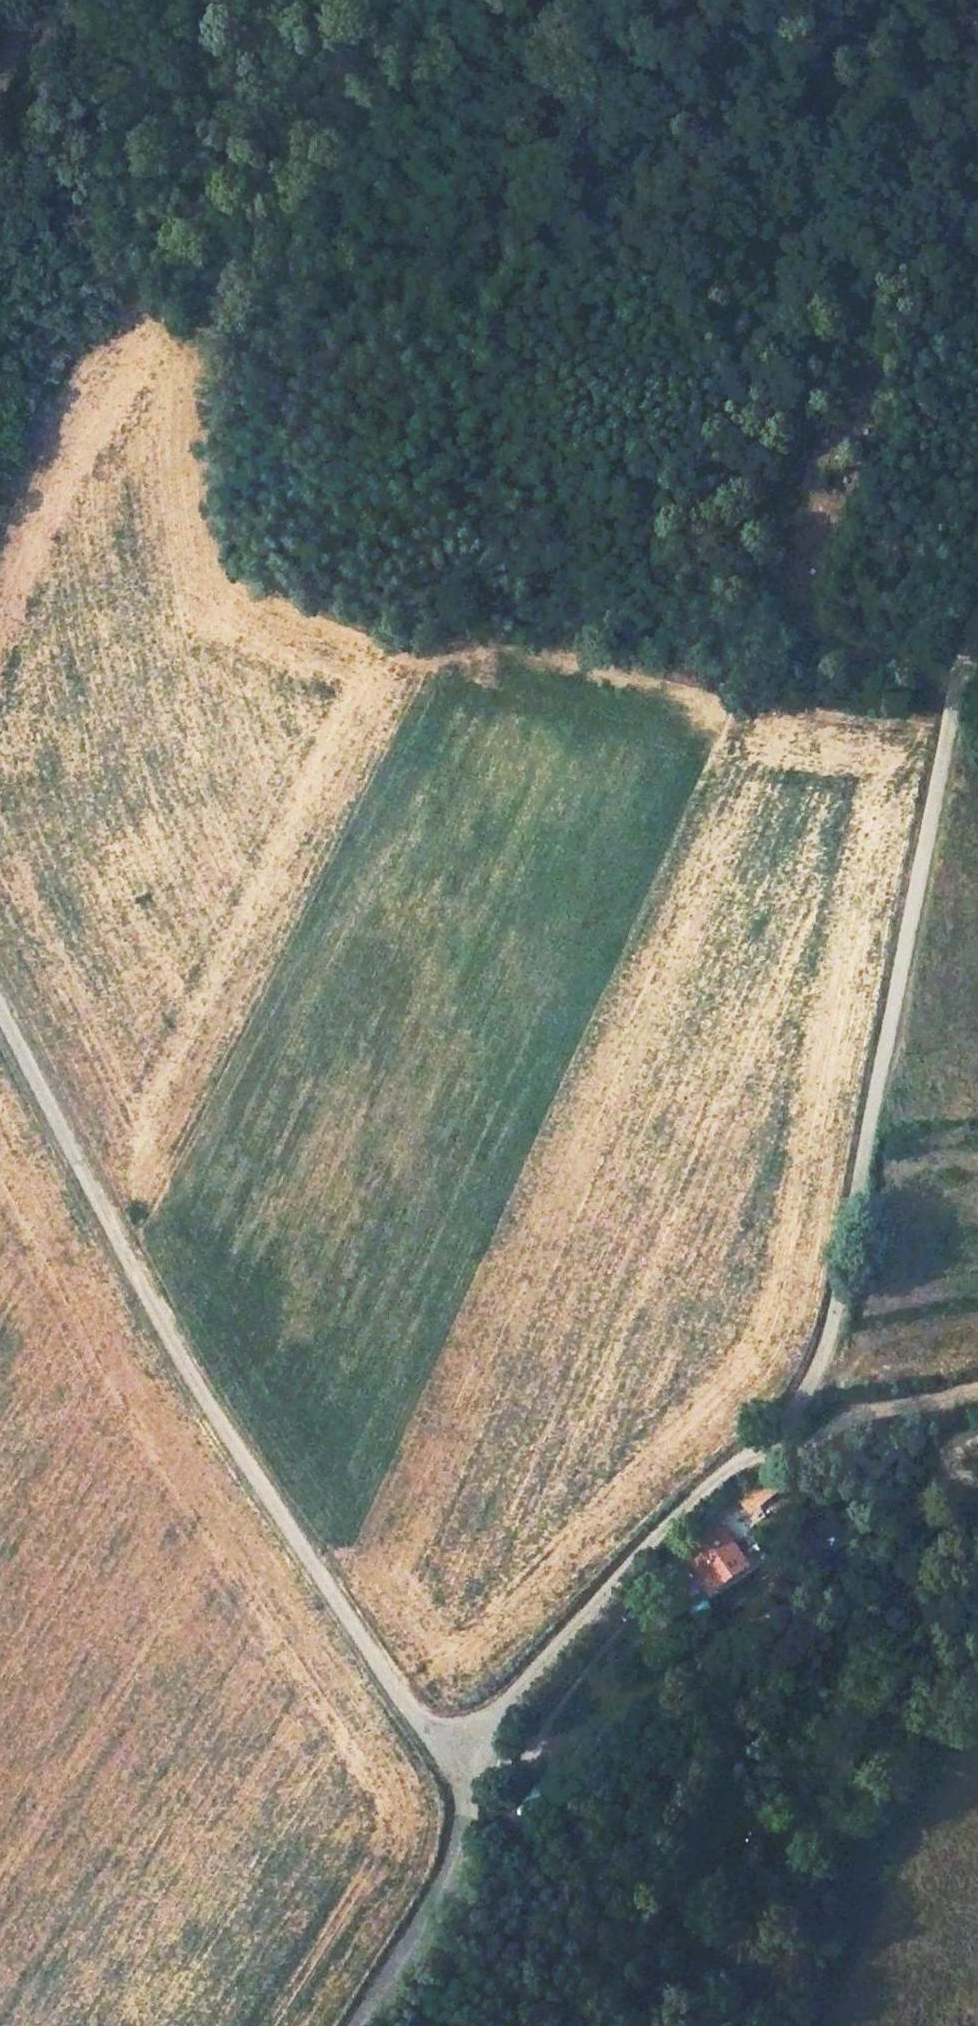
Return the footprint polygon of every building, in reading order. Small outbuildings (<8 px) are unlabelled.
[(752,1473),(732,1489),(747,1506),(772,1484),(764,1475),(752,1473)] [(724,1531),(688,1557),(712,1590),(750,1564),(724,1531)] [(872,1746),(869,1749),(877,1758),(882,1753),(872,1746)] [(869,1749),(862,1759),(872,1767),(877,1758),(869,1749)]
